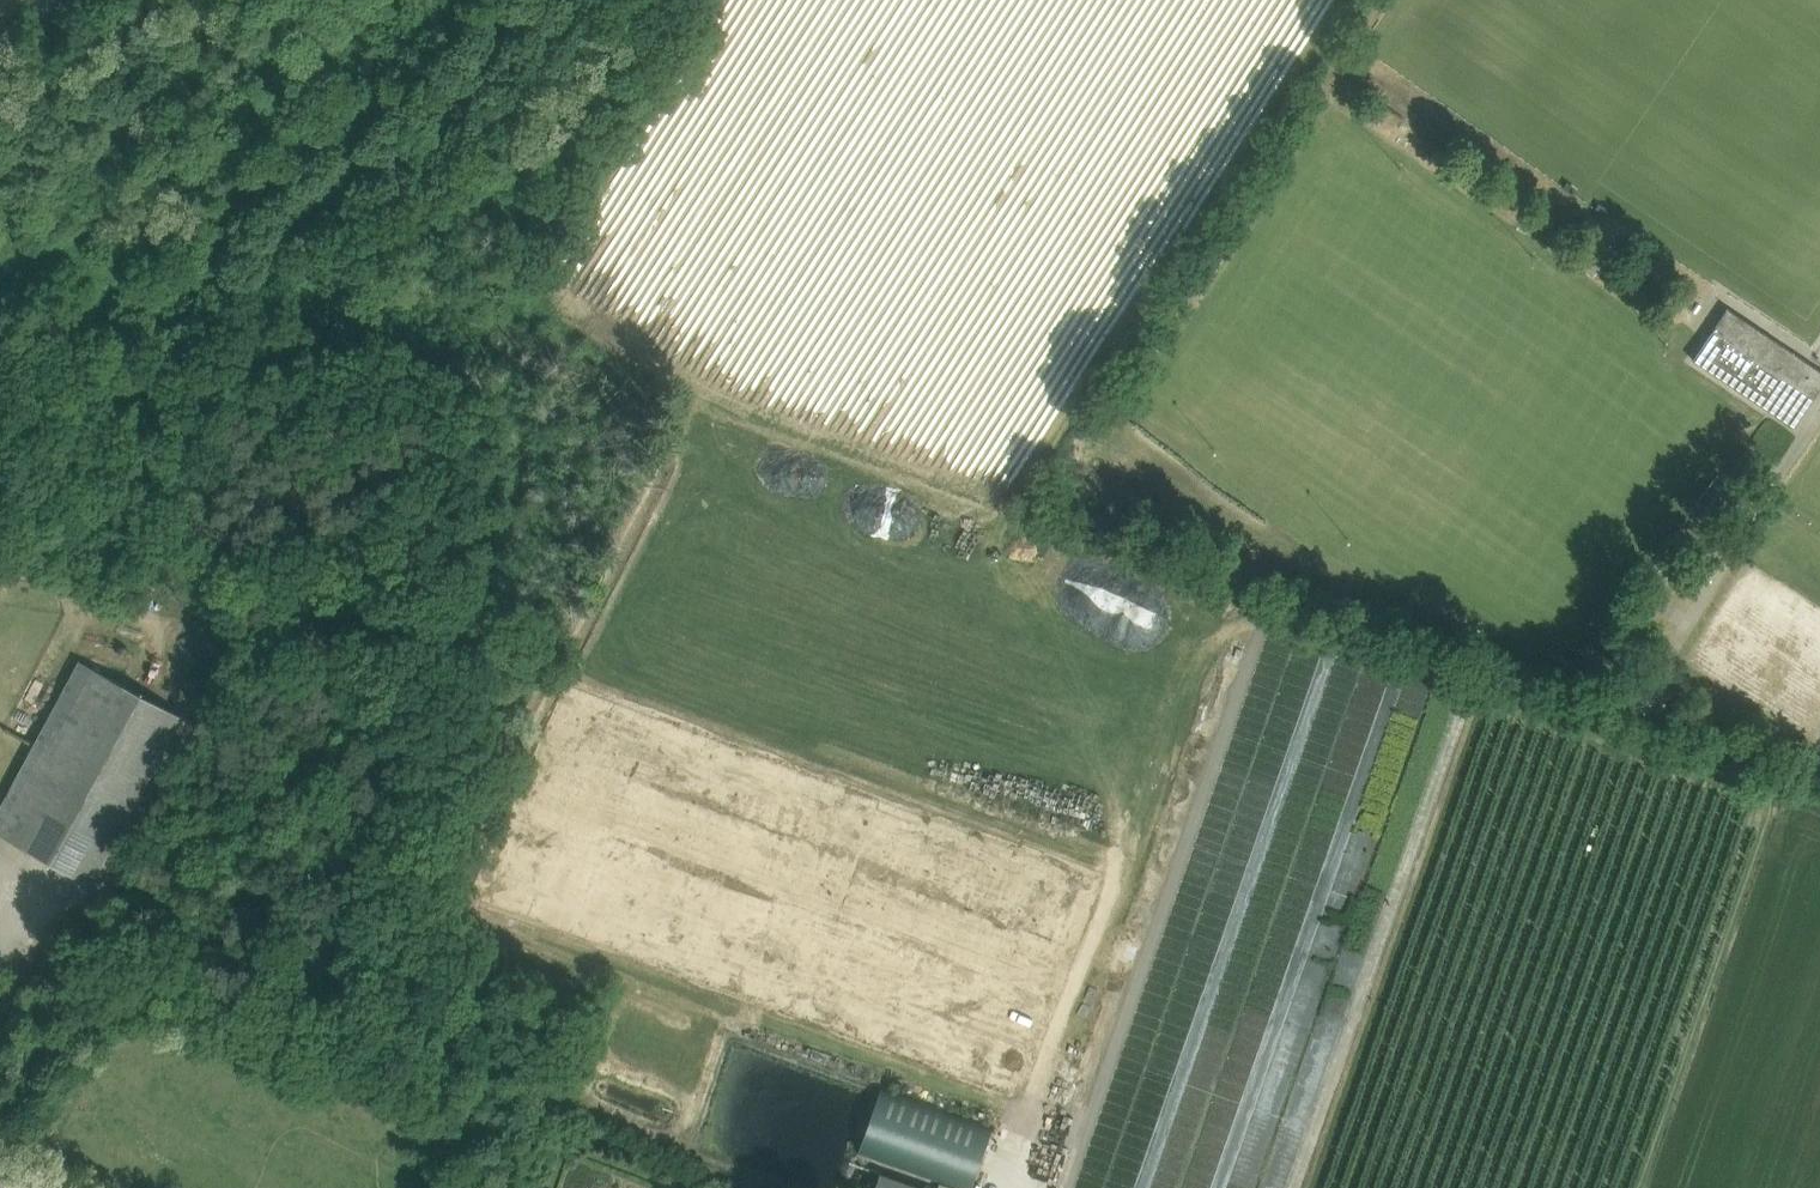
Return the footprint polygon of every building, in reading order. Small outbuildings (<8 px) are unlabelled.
[(1729,308),(1694,360),(1695,360),(1696,360),(1795,426),(1794,427),(1795,427),(1819,391),(1819,369),(1778,341),(1774,348),(1725,315),(1730,309),(1729,308)] [(0,809),(0,834),(88,883),(181,716),(82,661),(0,809)] [(939,1184),(951,1187),(973,1187),(996,1126),(884,1085),(858,1154),(939,1184)] [(879,1173),(874,1187),(922,1187),(879,1173)]
